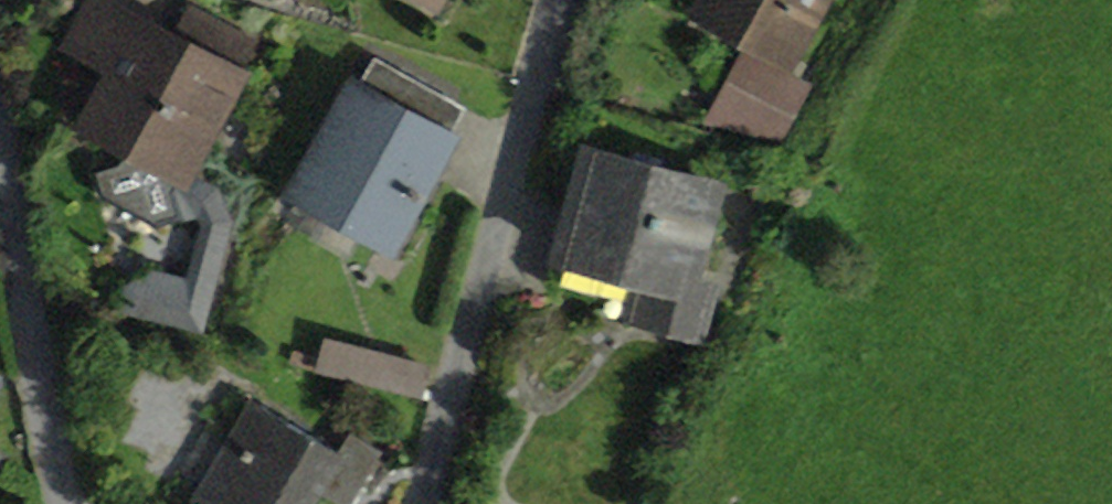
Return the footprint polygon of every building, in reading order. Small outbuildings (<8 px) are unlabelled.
[(114,72),(141,22),(100,0),(93,0),(67,48),(114,72)] [(702,11),(730,26),(787,56),(817,0),(708,0),(702,11)] [(177,30),(200,42),(211,22),(188,10),(177,30)] [(227,223),(214,192),(185,176),(255,46),(211,22),(200,42),(177,30),(172,39),(141,22),(114,72),(86,125),(127,147),(118,163),(94,170),(102,195),(156,224),(200,212),(205,225),(189,285),(153,275),(128,287),(123,306),(198,327),(227,223)] [(782,65),(787,56),(730,26),(725,34),(782,65)] [(427,176),(425,169),(406,158),(413,146),(420,145),(427,135),(427,128),(420,123),(435,95),(446,101),(448,98),(377,60),(303,189),(370,226),(362,238),(386,251),(427,176)] [(756,60),(722,122),(775,135),(802,85),(756,60)] [(425,169),(427,176),(464,111),(446,101),(435,95),(420,123),(427,128),(427,135),(420,145),(413,146),(406,158),(425,169)] [(715,299),(716,296),(685,288),(713,185),(663,171),(666,159),(631,150),(628,162),(590,152),(561,258),(629,276),(624,292),(613,289),(610,301),(607,310),(704,337),(705,333),(698,332),(708,297),(715,299)] [(362,238),(370,226),(303,189),(296,201),(326,217),(308,250),(343,269),(362,238)] [(613,289),(624,292),(629,276),(561,258),(555,281),(610,301),(613,289)] [(698,332),(705,333),(715,299),(708,297),(698,332)] [(331,344),(324,371),(415,394),(421,367),(331,344)] [(319,493),(338,503),(348,488),(359,494),(383,452),(351,434),(340,454),(254,403),(230,443),(242,450),(210,503),(313,503),(319,493)] [(200,503),(210,503),(242,450),(230,443),(196,501),(200,503)]
